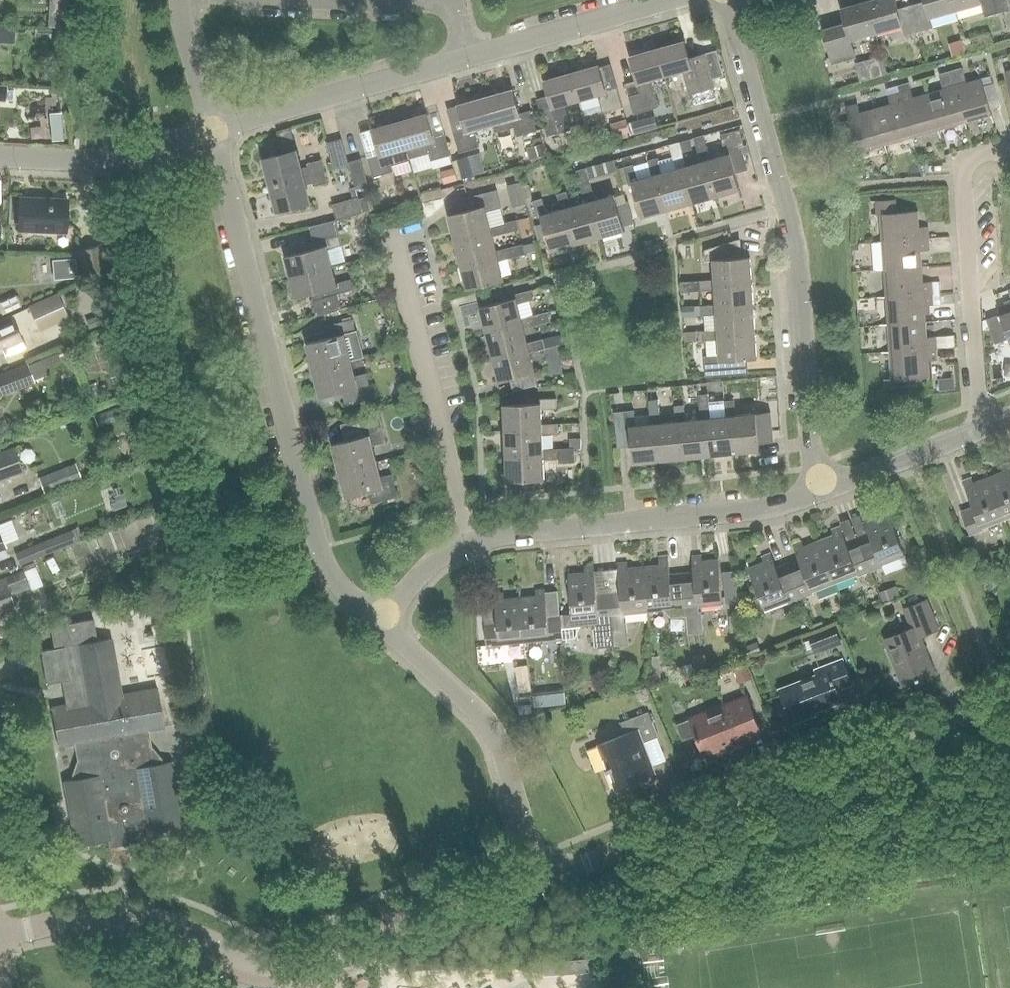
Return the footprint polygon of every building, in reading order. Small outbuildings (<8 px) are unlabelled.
[(65,0),(49,0),(49,9),(48,20),(48,25),(64,26),(65,0)] [(851,39),(876,32),(868,0),(841,8),(845,23),(823,30),(832,64),(856,57),(851,39)] [(920,31),(912,5),(899,8),(896,0),(869,0),(868,0),(876,32),(902,24),(905,35),(920,31)] [(956,10),(954,0),(926,0),(926,1),(912,5),(920,31),(924,30),(927,42),(936,39),(933,27),(935,27),(932,16),(956,10)] [(1009,14),(1009,9),(1008,0),(954,0),(956,10),(982,2),(986,16),(1009,10),(1009,14)] [(13,42),(14,25),(0,25),(0,41),(13,42)] [(658,48),(666,75),(683,70),(690,93),(715,86),(707,58),(706,53),(690,57),(685,40),(658,48)] [(666,75),(658,48),(630,56),(637,79),(626,82),(634,112),(659,105),(652,79),(666,75)] [(878,56),(855,63),(860,82),(883,75),(878,56)] [(572,72),(580,99),(599,94),(604,111),(623,106),(617,85),(606,88),(599,64),(572,72)] [(963,69),(959,70),(950,72),(965,122),(992,115),(982,79),(967,83),(963,69)] [(564,104),(580,99),(572,72),(544,80),(551,104),(540,107),(548,135),(571,128),(564,104)] [(938,130),(965,122),(950,72),(939,75),(943,89),(928,94),(938,130)] [(938,130),(928,94),(913,98),(908,82),(896,85),(898,93),(911,137),(938,130)] [(493,124),(495,131),(515,126),(518,135),(537,130),(532,109),(520,113),(513,89),(486,96),(493,124)] [(885,144),(911,137),(898,93),(888,96),(890,104),(875,108),(885,144)] [(475,129),(493,124),(486,96),(458,104),(464,128),(455,131),(460,151),(480,146),(475,129)] [(885,144),(875,108),(860,112),(858,104),(845,107),(848,119),(839,121),(845,143),(855,141),(858,152),(885,144)] [(63,109),(50,110),(52,137),(65,137),(63,109)] [(398,121),(408,157),(429,151),(431,160),(451,154),(446,133),(434,137),(428,113),(398,121)] [(654,116),(631,122),(634,135),(657,129),(654,116)] [(629,134),(625,119),(609,123),(613,138),(629,134)] [(409,160),(408,157),(398,121),(372,128),(379,152),(368,155),(374,176),(394,170),(393,165),(409,160)] [(693,138),(700,161),(704,160),(714,196),(739,189),(734,173),(746,169),(739,145),(726,149),(728,153),(709,159),(702,135),(693,138)] [(542,137),(540,137),(532,139),(534,146),(527,148),(530,159),(546,155),(542,137)] [(347,164),(340,139),(325,143),(332,168),(347,164)] [(689,139),(678,142),(681,153),(692,150),(689,139)] [(678,142),(668,145),(674,165),(675,169),(680,167),(690,203),(714,196),(704,160),(700,161),(685,166),(681,153),(678,142)] [(271,185),(323,171),(320,160),(306,164),(307,167),(300,169),(295,150),(264,159),(268,173),(265,174),(265,177),(268,176),(271,185)] [(474,177),(468,155),(455,159),(461,181),(464,180),(465,183),(474,180),(474,177)] [(666,210),(690,203),(680,167),(675,169),(661,173),(656,158),(646,161),(651,176),(655,174),(666,210)] [(367,185),(360,159),(348,162),(355,188),(367,185)] [(655,174),(651,176),(636,180),(632,165),(623,168),(627,184),(631,183),(641,217),(666,210),(655,174)] [(456,180),(453,167),(440,171),(443,183),(456,180)] [(625,194),(615,196),(614,194),(595,199),(586,168),(576,171),(585,203),(589,201),(599,237),(625,230),(619,211),(629,208),(625,194)] [(323,171),(271,185),(274,195),(271,196),(272,198),(274,197),(278,211),(309,202),(304,184),(311,182),(313,186),(326,182),(323,171)] [(525,204),(519,183),(507,186),(513,208),(525,204)] [(361,212),(353,187),(348,188),(351,199),(332,204),(336,219),(361,212)] [(491,231),(490,227),(486,212),(501,208),(497,190),(461,199),(464,212),(448,215),(455,240),(491,231)] [(589,201),(585,203),(570,207),(566,192),(557,195),(561,209),(565,208),(576,244),(599,237),(589,201)] [(64,235),(66,195),(65,195),(64,200),(23,198),(23,194),(21,194),(20,233),(21,229),(63,232),(62,235),(64,235)] [(359,199),(363,212),(374,209),(370,195),(359,199)] [(565,208),(561,209),(546,214),(542,199),(532,202),(537,219),(541,218),(542,223),(534,225),(538,237),(546,235),(550,251),(576,244),(565,208)] [(884,243),(929,240),(928,228),(920,228),(919,212),(898,214),(897,200),(873,202),(874,216),(882,216),(884,243)] [(290,277),(332,266),(328,249),(342,246),(335,220),(310,227),(314,242),(299,246),(300,253),(284,257),(290,277)] [(497,255),(496,251),(493,236),(519,230),(517,220),(490,227),(491,231),(455,240),(461,265),(497,255)] [(715,280),(681,283),(682,293),(715,290),(715,286),(752,284),(750,257),(739,258),(738,246),(738,238),(705,248),(705,261),(714,260),(715,280)] [(886,271),(923,268),(922,252),(930,252),(929,240),(884,243),(886,271)] [(97,245),(78,251),(85,276),(97,271),(96,268),(108,263),(102,243),(97,245)] [(497,255),(461,265),(467,290),(504,281),(499,260),(525,254),(523,245),(496,251),(497,255)] [(77,277),(75,258),(51,260),(53,279),(77,277)] [(332,266),(290,277),(295,298),(311,294),(317,316),(343,309),(339,293),(354,289),(351,278),(336,282),(332,266)] [(887,298),(941,294),(940,283),(924,284),(923,268),(886,271),(887,298)] [(716,305),(700,307),(701,315),(701,317),(717,316),(717,312),(754,309),(752,284),(715,286),(715,290),(716,305)] [(39,332),(70,318),(57,291),(27,306),(39,332)] [(523,322),(521,318),(518,304),(533,300),(531,292),(514,296),(515,299),(480,308),(486,332),(523,322)] [(889,326),(927,323),(926,307),(942,306),(941,294),(887,298),(889,326)] [(700,307),(682,308),(683,317),(701,315),(700,307)] [(999,312),(1001,315),(988,321),(997,345),(1009,340),(1009,308),(999,312)] [(718,330),(702,332),(703,342),(719,341),(719,336),(756,333),(754,309),(717,312),(717,316),(718,330)] [(529,349),(528,344),(524,329),(551,322),(548,311),(521,318),(523,322),(486,332),(493,358),(529,349)] [(25,346),(12,315),(0,320),(0,347),(1,347),(4,355),(25,346)] [(314,369),(350,360),(362,357),(358,342),(353,320),(327,326),(329,337),(307,343),(314,369)] [(891,353),(937,350),(955,349),(954,337),(928,339),(927,323),(889,326),(891,353)] [(702,341),(701,332),(684,333),(684,342),(702,341)] [(720,356),(704,357),(706,379),(749,374),(748,360),(758,359),(756,333),(719,336),(719,341),(720,356)] [(510,380),(513,392),(537,386),(533,374),(535,374),(530,354),(567,344),(565,334),(528,344),(529,349),(493,358),(499,383),(510,380)] [(937,350),(891,353),(893,381),(931,379),(930,362),(938,362),(937,350)] [(32,381),(47,375),(40,359),(26,365),(26,364),(0,374),(0,395),(33,383),(32,381)] [(350,360),(314,369),(321,397),(343,391),(346,403),(372,396),(366,373),(355,376),(350,360)] [(955,379),(940,380),(940,392),(955,391),(955,379)] [(731,416),(727,416),(711,418),(709,394),(698,395),(701,419),(705,418),(709,456),(735,453),(731,416)] [(542,429),(541,425),(541,409),(557,408),(557,399),(538,400),(539,403),(503,405),(504,431),(542,429)] [(680,421),(676,422),(661,423),(658,399),(648,400),(650,416),(650,424),(655,424),(659,461),(684,458),(680,421)] [(726,402),(727,416),(731,416),(735,453),(761,450),(760,443),(774,442),(771,412),(736,415),(735,401),(726,402)] [(705,418),(701,419),(686,420),(684,406),(674,407),(676,422),(680,421),(684,458),(709,456),(705,418)] [(116,408),(93,416),(97,426),(119,418),(116,410),(116,408)] [(650,424),(650,416),(634,418),(634,411),(614,413),(618,448),(632,447),(633,464),(659,461),(655,424),(650,424)] [(339,470),(377,461),(373,446),(387,442),(380,414),(341,424),(345,441),(333,444),(339,470)] [(543,454),(542,450),(542,434),(558,434),(558,424),(541,425),(542,429),(504,431),(505,456),(543,454)] [(22,469),(13,445),(0,450),(0,477),(22,469)] [(543,454),(505,456),(506,482),(543,480),(543,460),(559,459),(559,462),(574,461),(574,448),(542,450),(543,454)] [(377,461),(339,470),(346,497),(368,491),(371,503),(398,496),(393,474),(381,477),(377,461)] [(75,463),(38,477),(44,493),(81,479),(75,463)] [(1003,468),(1004,470),(989,476),(1006,520),(1009,518),(1009,465),(1003,468)] [(1006,520),(989,476),(973,482),(973,480),(964,483),(973,508),(962,513),(971,536),(983,531),(983,529),(1006,520)] [(861,549),(870,572),(882,567),(882,566),(905,556),(889,514),(873,520),(871,515),(862,519),(872,544),(861,549)] [(870,572),(861,549),(851,553),(840,527),(832,530),(834,536),(819,542),(835,584),(856,575),(857,577),(870,572)] [(20,564),(75,542),(70,530),(15,553),(20,564)] [(835,584),(819,542),(804,547),(802,542),(793,545),(803,571),(792,576),(801,599),(812,595),(811,593),(835,584)] [(801,599),(792,576),(781,580),(771,554),(762,557),(764,563),(748,569),(765,611),(786,603),(787,604),(801,599)] [(702,612),(699,612),(699,607),(723,605),(720,559),(703,561),(703,555),(694,556),(696,583),(682,585),(686,627),(686,633),(701,632),(703,631),(702,612)] [(686,627),(682,585),(673,585),(670,558),(661,559),(661,565),(645,566),(649,612),(673,609),(675,629),(686,627)] [(649,612),(645,566),(629,568),(629,562),(619,563),(622,590),(610,591),(615,646),(628,644),(625,614),(649,612)] [(615,646),(610,591),(598,593),(596,566),(586,567),(586,572),(571,573),(574,614),(562,615),(563,626),(594,623),(597,647),(615,646)] [(42,586),(35,567),(24,572),(31,590),(42,586)] [(29,590),(21,571),(4,578),(4,577),(0,579),(0,614),(16,608),(11,597),(29,590)] [(727,604),(739,602),(736,572),(724,573),(727,604)] [(563,626),(562,615),(548,616),(546,588),(537,589),(537,594),(521,596),(525,641),(551,638),(551,641),(564,640),(563,626)] [(525,641),(521,596),(506,597),(506,592),(496,593),(499,620),(485,622),(488,647),(501,645),(501,643),(525,641)] [(920,637),(939,630),(927,601),(904,610),(912,631),(885,641),(903,687),(935,675),(920,637)] [(98,639),(94,617),(51,625),(55,647),(42,649),(48,682),(70,678),(75,702),(52,706),(59,745),(74,742),(77,759),(72,774),(73,779),(64,780),(76,845),(109,839),(110,847),(124,845),(124,846),(140,843),(139,842),(153,839),(152,831),(184,826),(172,761),(163,762),(163,758),(153,745),(149,728),(165,725),(158,688),(122,694),(112,637),(98,639)] [(814,638),(817,650),(843,643),(840,631),(814,638)] [(749,678),(742,658),(729,662),(737,683),(749,678)] [(837,690),(852,684),(842,660),(816,670),(818,675),(779,690),(792,724),(814,715),(813,712),(842,701),(837,690)] [(564,688),(535,692),(535,696),(536,705),(541,704),(566,701),(564,688)] [(748,697),(692,719),(676,725),(681,739),(697,733),(705,753),(733,743),(735,747),(763,736),(748,697)] [(531,705),(520,706),(521,715),(532,713),(531,705)] [(615,788),(650,775),(656,772),(645,743),(659,738),(649,712),(621,723),(626,734),(598,745),(615,788)] [(559,974),(588,972),(585,958),(558,961),(559,967),(559,974)] [(559,967),(558,961),(542,962),(543,976),(559,974),(559,967)]
